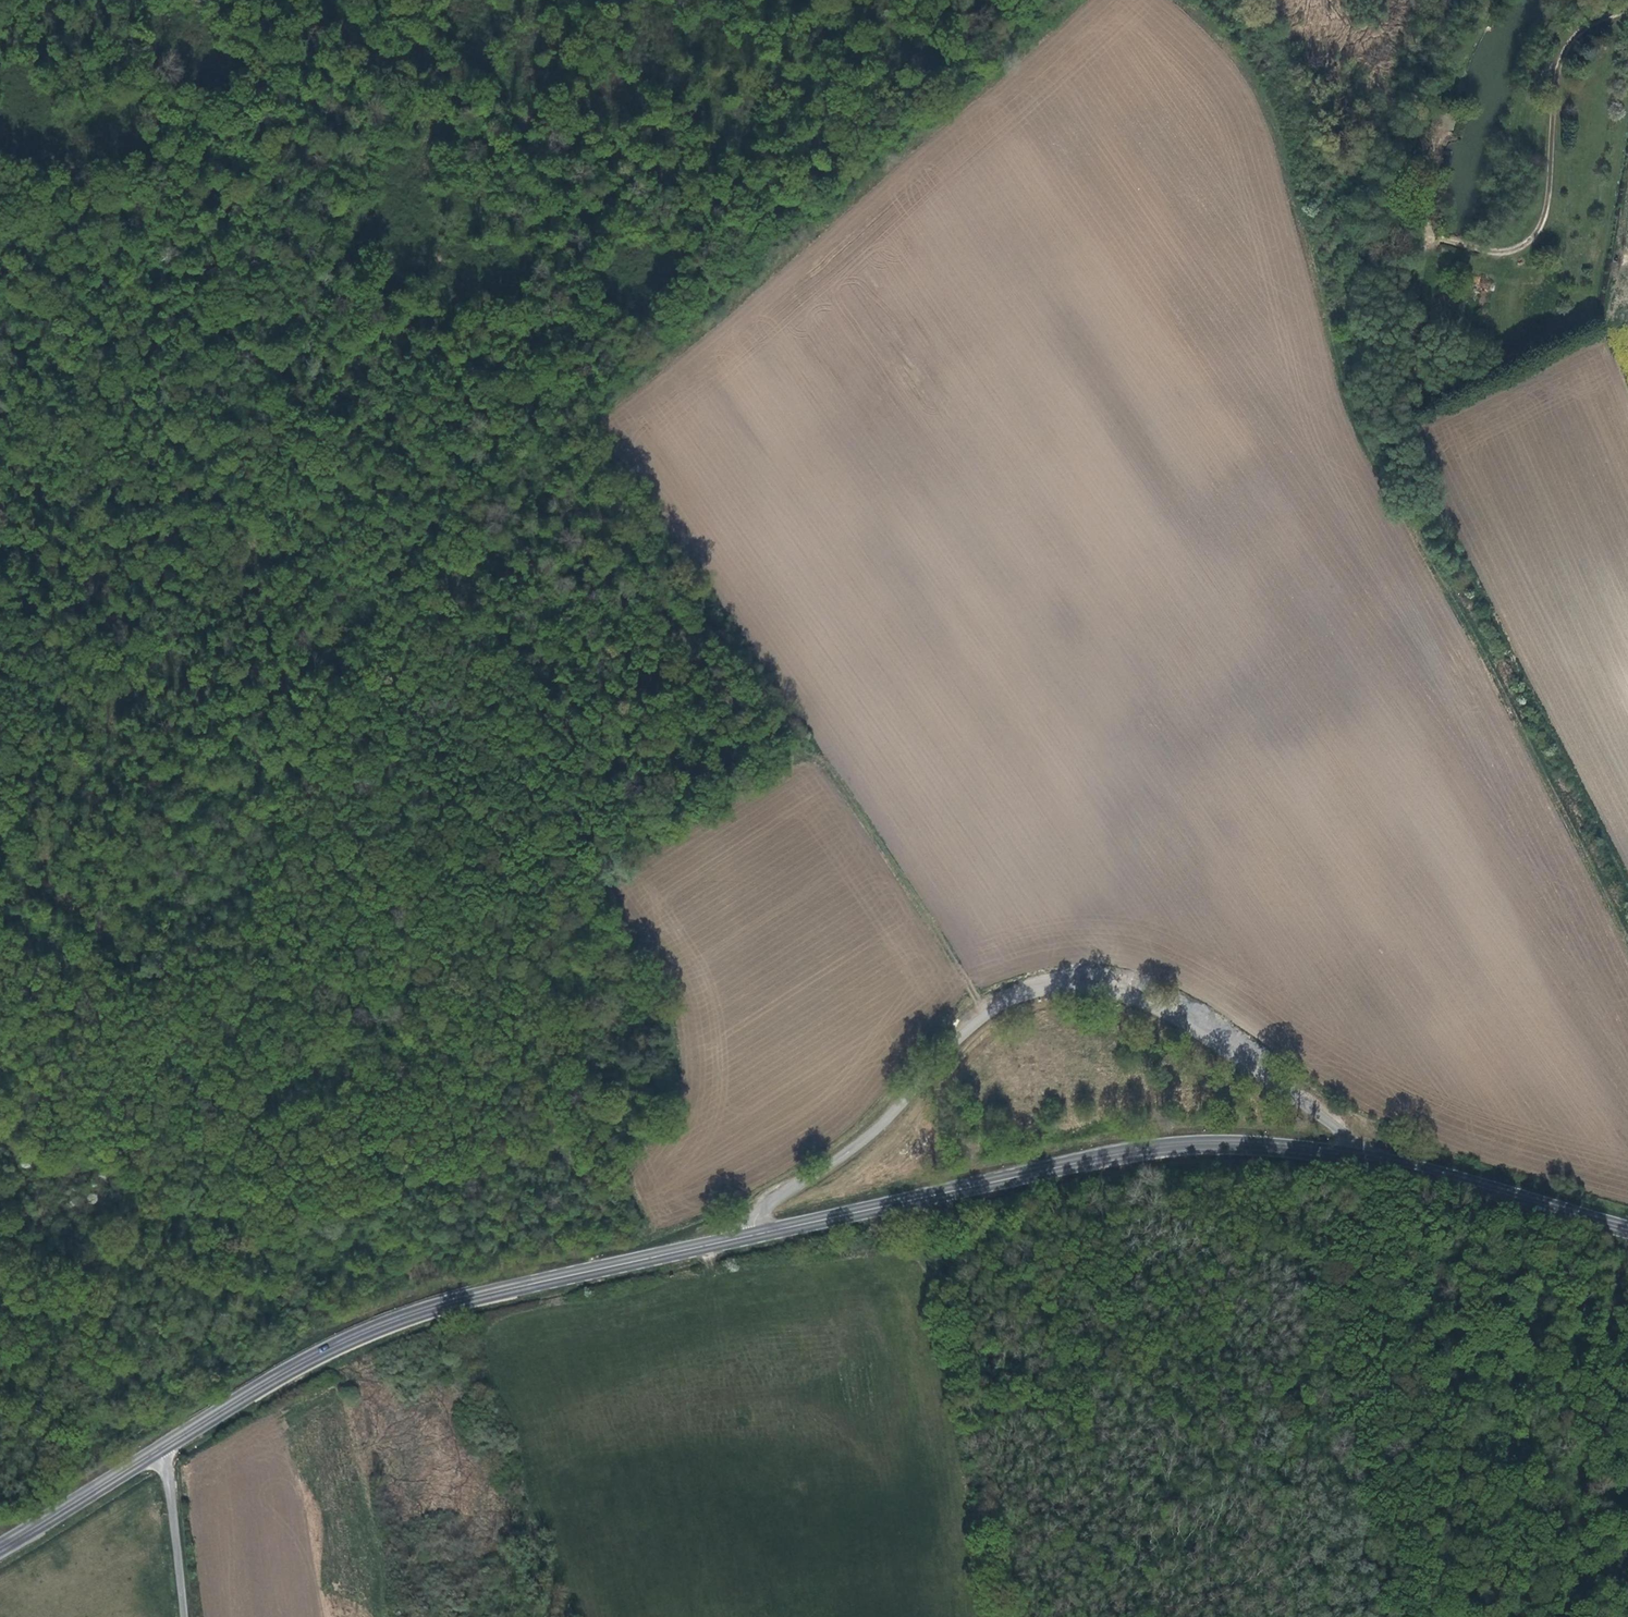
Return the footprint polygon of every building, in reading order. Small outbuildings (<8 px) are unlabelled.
[(1491,290),(1492,282),(1482,281),(1481,289),(1491,290)]
